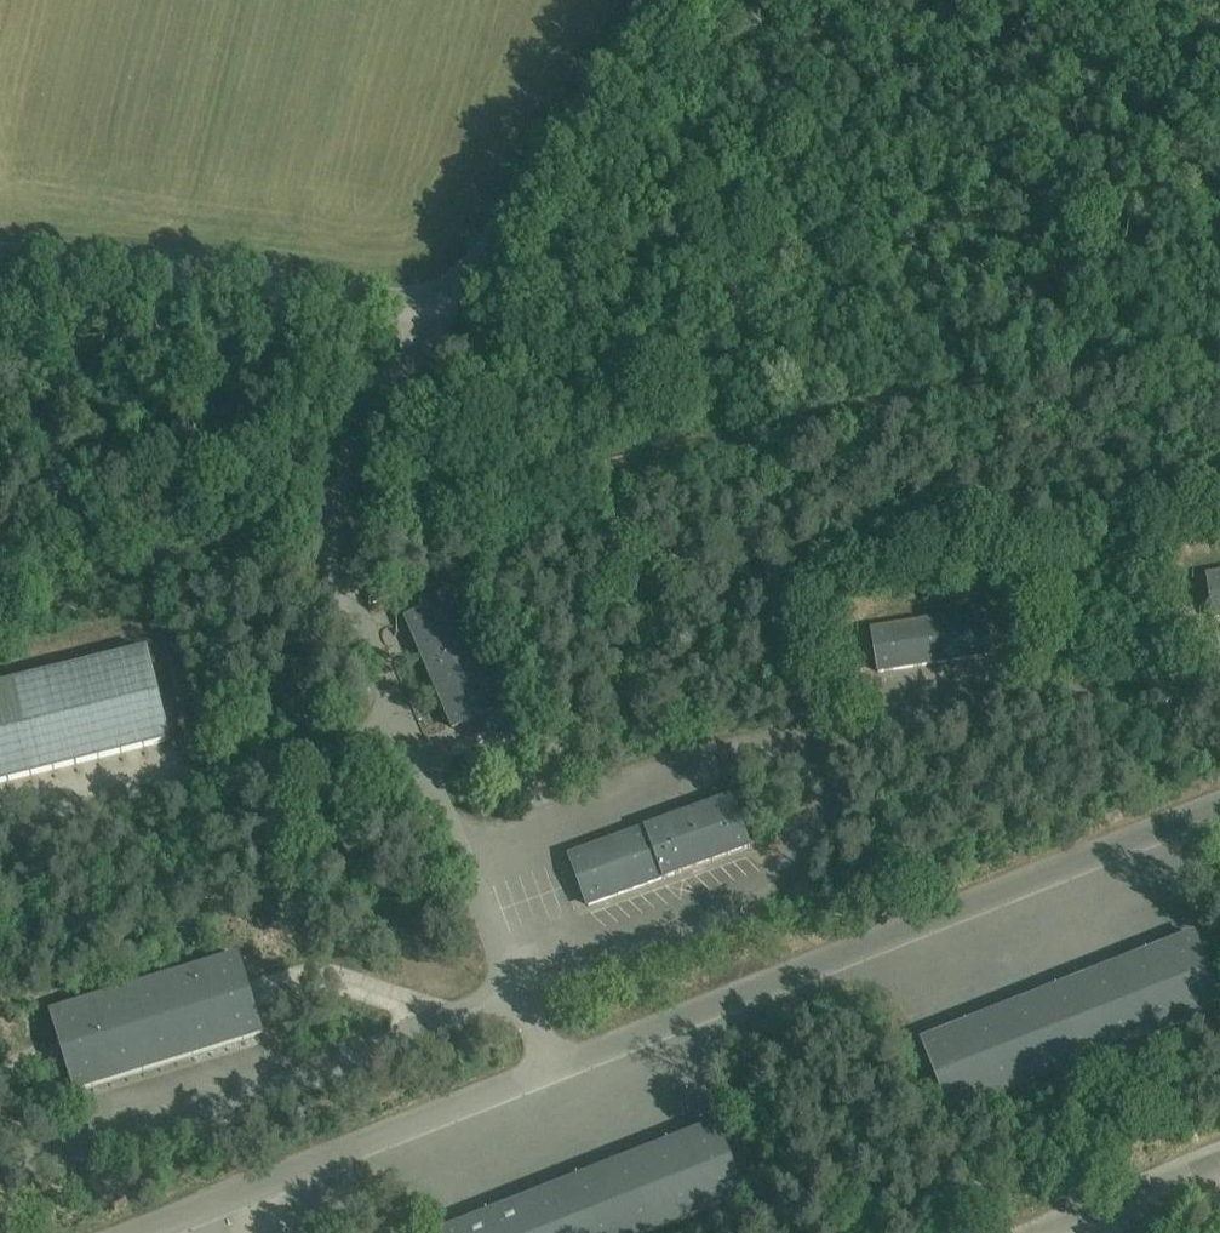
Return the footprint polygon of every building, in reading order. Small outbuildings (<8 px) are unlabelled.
[(1213,620),(1219,619),(1219,572),(1205,575),(1213,620)] [(453,730),(507,707),(459,594),(405,617),(453,730)] [(986,610),(871,628),(878,674),(993,655),(986,610)] [(0,685),(0,783),(171,741),(148,648),(0,685)] [(588,908),(752,848),(733,795),(568,855),(588,908)] [(920,1040),(951,1117),(1219,1012),(1219,995),(1195,932),(920,1040)] [(50,1011),(75,1093),(265,1035),(240,953),(50,1011)] [(440,1230),(441,1232),(654,1232),(747,1197),(718,1122),(440,1230)]
